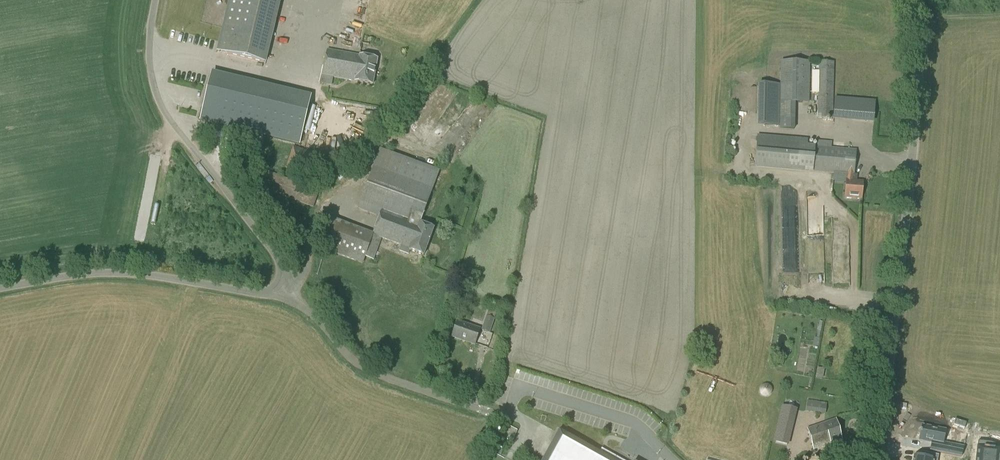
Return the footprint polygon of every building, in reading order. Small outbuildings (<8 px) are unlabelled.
[(271,30),(280,0),(229,0),(225,19),(271,30)] [(263,63),(271,30),(225,19),(217,52),(263,63)] [(373,85),(378,59),(359,56),(359,55),(327,50),(321,75),(319,84),(332,86),(333,78),(355,82),(373,85)] [(780,84),(780,127),(780,129),(795,130),(796,104),(809,104),(810,62),(781,62),(780,84)] [(833,119),(834,63),(819,62),(818,119),(833,119)] [(818,93),(818,70),(810,71),(810,93),(818,93)] [(218,126),(230,76),(211,72),(199,121),(218,126)] [(758,84),(757,126),(780,127),(780,84),(758,84)] [(873,121),(875,101),(855,100),(853,119),(873,121)] [(817,148),(807,147),(807,141),(758,137),(755,168),(848,175),(847,181),(846,199),(862,200),(863,182),(857,182),(857,175),(854,175),(856,151),(831,149),(831,143),(817,142),(817,148)] [(424,256),(434,229),(421,224),(440,171),(380,149),(358,209),(379,217),(373,234),(331,218),(320,249),(363,264),(374,235),(401,245),(399,251),(409,255),(410,251),(424,256)] [(314,208),(319,192),(265,170),(258,187),(314,208)] [(494,319),(496,313),(488,310),(486,316),(481,330),(490,334),(495,319),(494,319)] [(475,346),(480,329),(457,322),(452,338),(475,346)] [(818,414),(820,397),(808,395),(805,412),(818,414)] [(779,405),(772,442),(788,445),(795,408),(779,405)] [(832,448),(843,444),(835,420),(808,429),(814,450),(832,445),(832,448)] [(951,432),(922,426),(919,440),(948,446),(951,432)] [(601,450),(599,455),(558,433),(544,459),(619,459),(601,450)] [(976,459),(986,459),(999,459),(999,450),(995,449),(995,445),(989,443),(978,441),(976,459)] [(914,456),(913,459),(934,459),(935,454),(921,452),(920,457),(914,456)]
